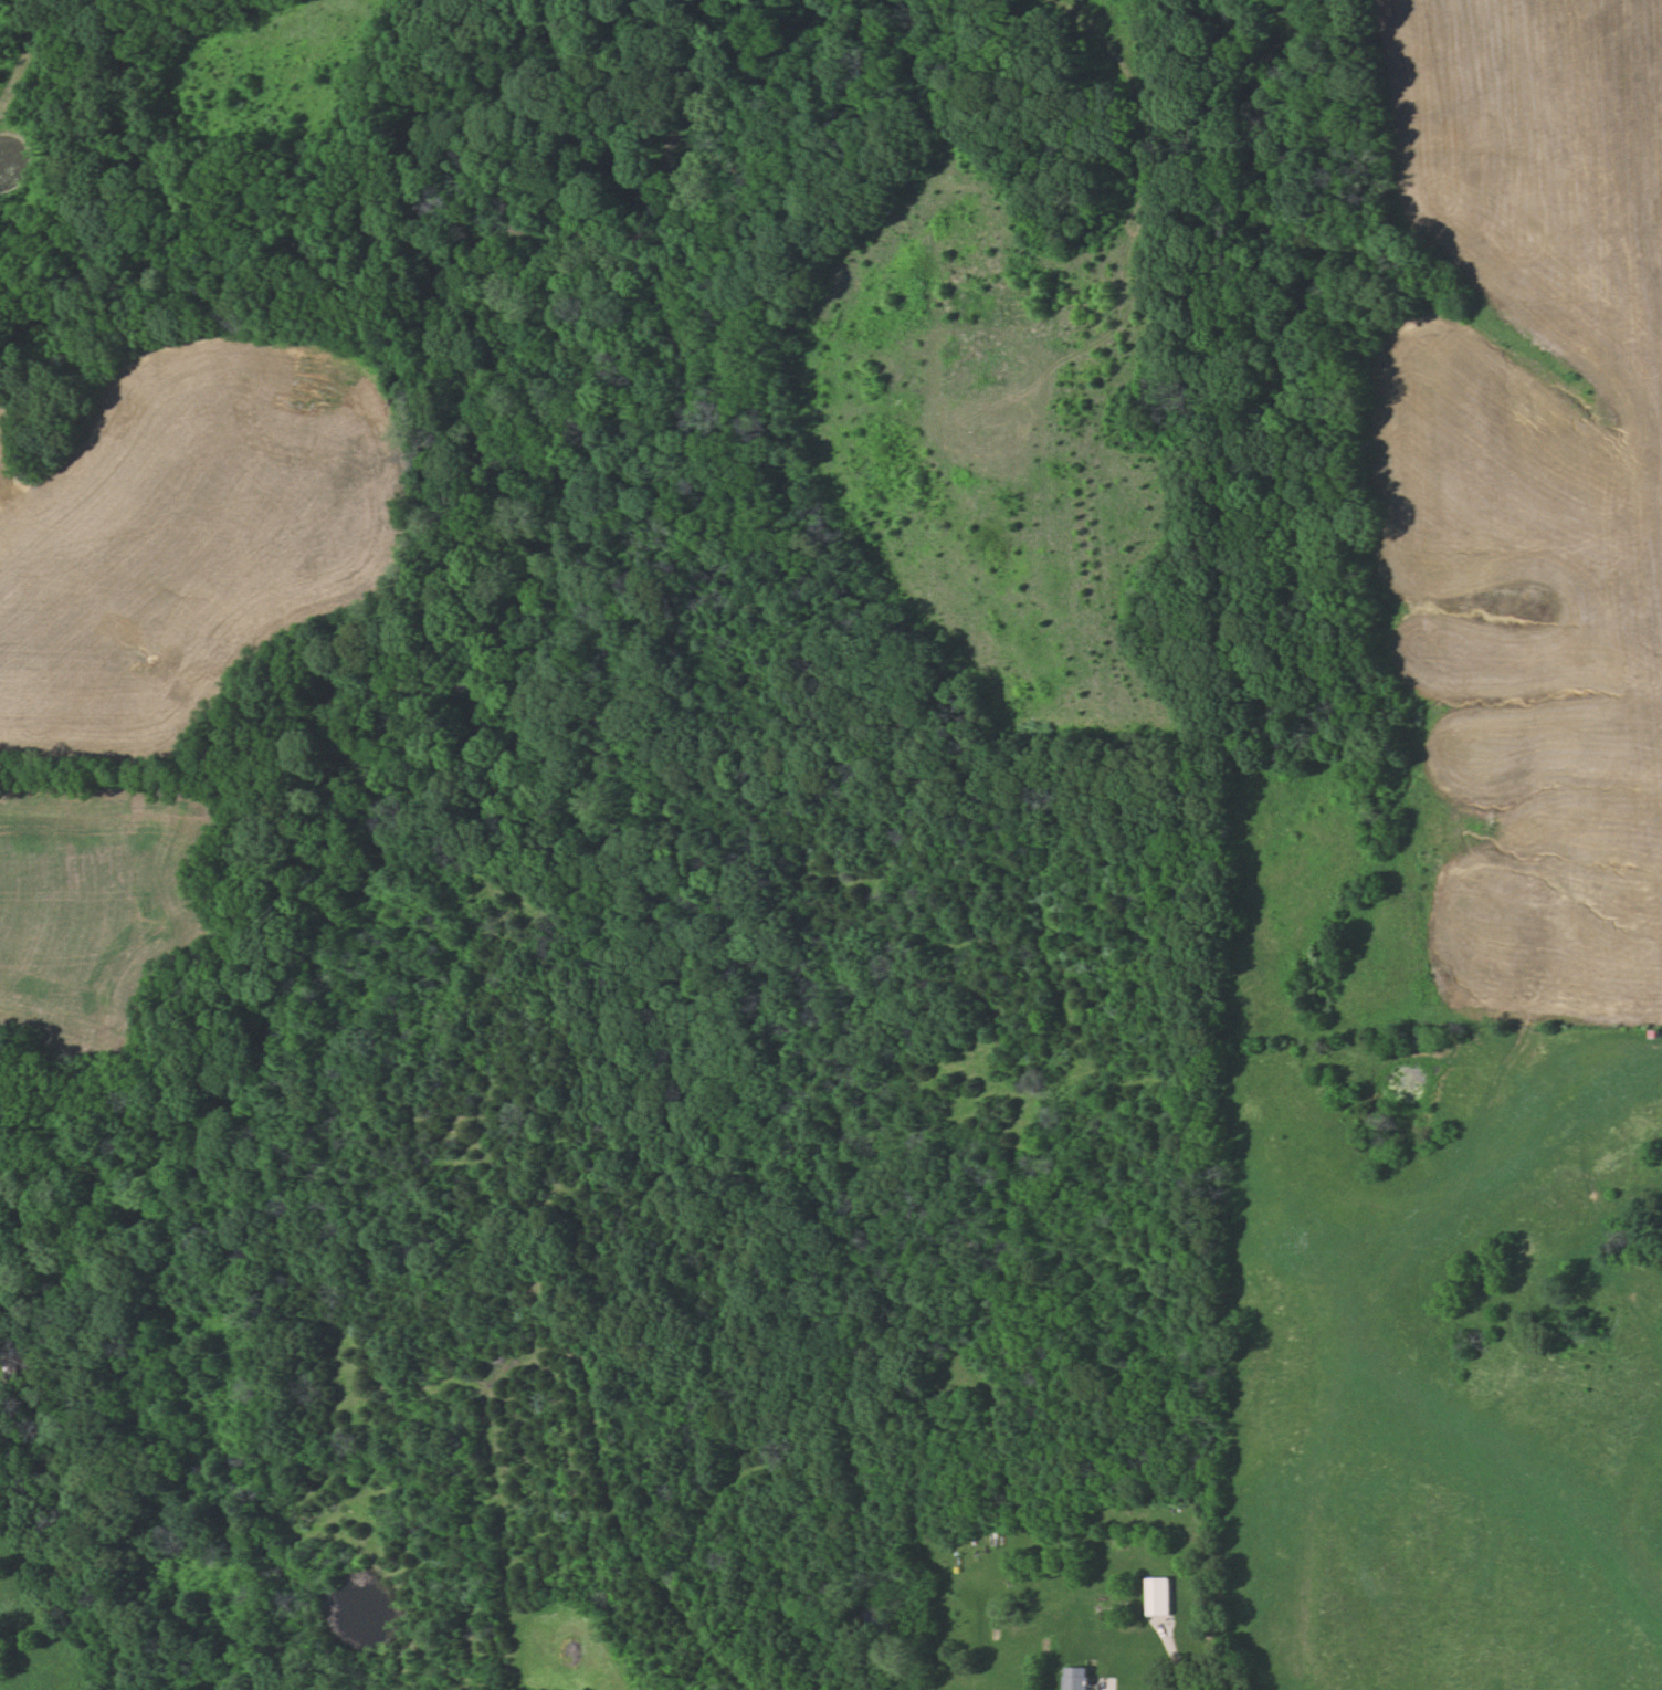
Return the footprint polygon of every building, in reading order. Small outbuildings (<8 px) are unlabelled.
[(1169,1616),(1169,1579),(1147,1579),(1147,1616),(1169,1616)] [(1064,1668),(1064,1689),(1088,1689),(1088,1668),(1064,1668)]
